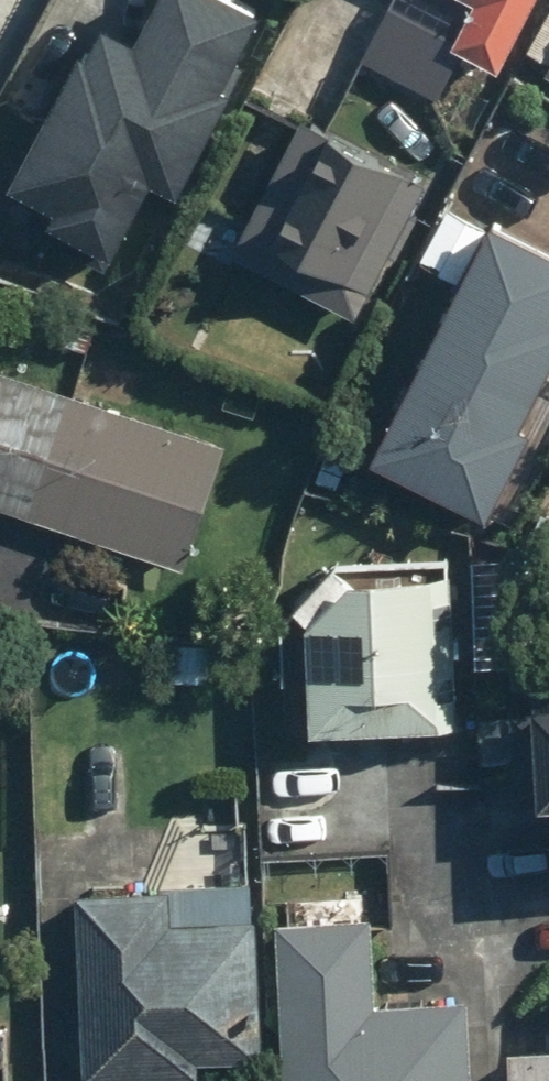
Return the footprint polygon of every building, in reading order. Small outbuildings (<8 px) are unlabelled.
[(106,11),(20,172),(68,197),(52,226),(114,259),(160,173),(185,186),(276,14),(249,0),(167,0),(149,34),(106,11)] [(336,44),(442,100),(468,51),(501,69),(537,0),(360,0),(336,44)] [(523,50),(548,64),(548,3),(523,50)] [(281,28),(250,87),(303,114),(337,132),(367,73),(281,28)] [(337,132),(303,114),(230,254),(359,321),(432,181),(337,132)] [(490,224),(447,202),(420,255),(464,277),(379,446),(493,503),(548,392),(548,240),(496,213),(490,224)] [(189,567),(232,443),(0,363),(0,502),(189,567)] [(354,572),(354,573),(338,558),(299,600),(315,615),(315,722),(458,723),(458,573),(354,572)] [(536,648),(536,701),(513,701),(514,796),(548,795),(548,648),(536,648)] [(259,881),(82,889),(90,1077),(206,1072),(205,1047),(266,1045),(259,881)] [(275,918),(288,1080),(472,1080),(465,993),(383,999),(376,911),(275,918)] [(507,1050),(508,1080),(548,1080),(548,1049),(507,1050)]
